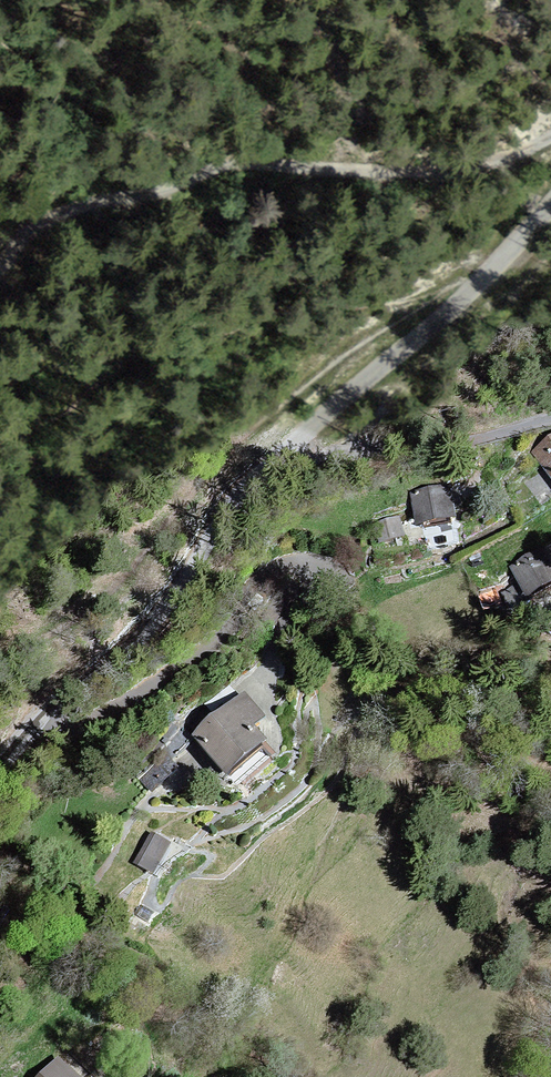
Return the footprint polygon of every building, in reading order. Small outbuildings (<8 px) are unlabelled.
[(532,456),(550,482),(550,442),(532,456)] [(452,528),(445,492),(406,499),(413,535),(452,528)] [(398,543),(395,524),(375,527),(378,546),(398,543)] [(541,553),(509,571),(526,603),(550,590),(550,571),(541,553)] [(262,727),(243,704),(193,745),(226,786),(264,755),(249,737),(262,727)] [(166,850),(148,841),(133,871),(151,879),(166,850)] [(60,1064),(46,1076),(73,1076),(60,1064)]
